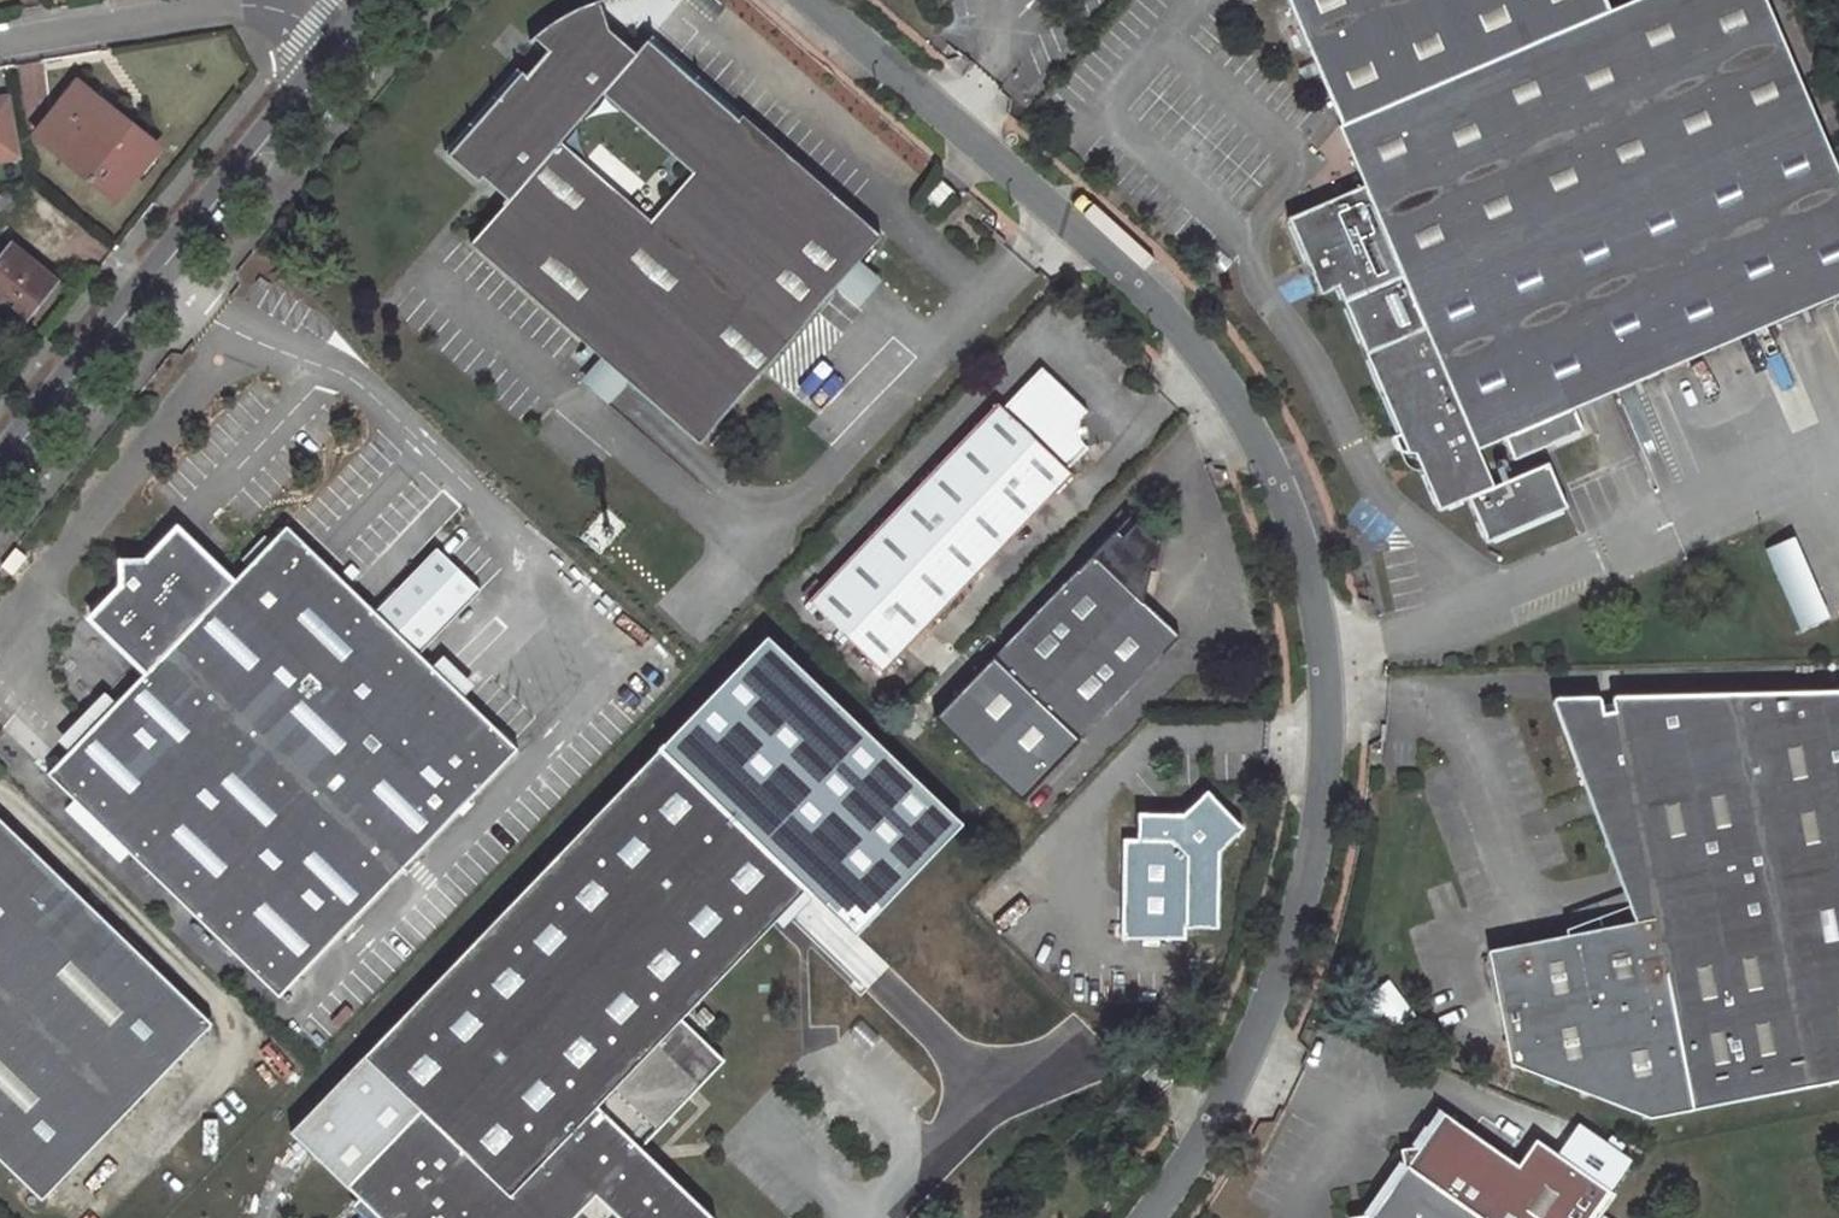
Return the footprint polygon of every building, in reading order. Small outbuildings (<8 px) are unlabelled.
[(1566,505),(1564,500),(1546,460),(1493,483),(1477,445),(1504,433),(1513,458),(1583,428),(1573,404),(1838,291),(1838,168),(1768,0),(1625,0),(1610,6),(1607,0),(1289,0),(1340,121),(1338,121),(1364,182),(1287,214),(1319,291),(1337,283),(1400,431),(1397,432),(1403,448),(1409,448),(1408,450),(1413,451),(1437,506),(1466,494),(1485,539),(1566,505)] [(516,203),(480,245),(704,444),(886,242),(751,122),(747,125),(657,47),(665,40),(654,30),(638,32),(619,37),(609,2),(584,11),(571,19),(552,32),(543,42),(558,56),(536,80),(533,76),(460,158),(487,185),(492,181),(516,203)] [(77,82),(35,133),(118,202),(161,148),(118,114),(77,82)] [(0,98),(0,130),(17,127),(12,96),(0,98)] [(17,127),(0,130),(0,162),(21,158),(17,127)] [(953,193),(940,180),(925,196),(939,210),(953,193)] [(0,197),(0,213),(15,203),(7,192),(0,197)] [(38,290),(49,276),(12,245),(0,260),(0,306),(22,325),(37,308),(46,296),(38,290)] [(49,276),(38,290),(46,296),(57,283),(49,276)] [(996,414),(811,600),(883,670),(1072,480),(1070,478),(1090,455),(1087,453),(1084,450),(1082,432),(1083,428),(1088,421),(1045,380),(1007,417),(1003,413),(996,414)] [(1633,447),(1611,397),(1593,405),(1615,454),(1633,447)] [(1133,521),(937,717),(1022,801),(1181,640),(1144,603),(1153,572),(1159,573),(1164,551),(1133,521)] [(148,558),(124,558),(124,583),(92,616),(148,669),(50,771),(282,995),(521,746),(421,650),(482,586),(440,545),(378,609),(289,523),(235,578),(180,525),(148,558)] [(1768,549),(1803,628),(1829,617),(1793,538),(1768,549)] [(1611,694),(1612,700),(1601,703),(1598,696),(1551,697),(1632,898),(1563,923),(1564,931),(1493,945),(1516,1061),(1650,1113),(1838,1077),(1838,689),(1611,694)] [(795,890),(652,754),(358,1056),(413,1111),(336,1191),(364,1217),(690,1217),(585,1115),(795,890)] [(1121,837),(1117,933),(1178,934),(1179,921),(1212,922),(1215,848),(1237,826),(1204,791),(1181,812),(1139,811),(1137,837),(1121,837)] [(0,817),(0,1156),(43,1196),(212,1018),(0,817)] [(1330,1013),(1311,1005),(1306,1020),(1325,1027),(1330,1013)] [(1610,1194),(1529,1140),(1512,1166),(1437,1115),(1412,1150),(1409,1148),(1394,1153),(1397,1168),(1411,1177),(1404,1187),(1395,1199),(1384,1192),(1366,1217),(1593,1217),(1610,1194)]
